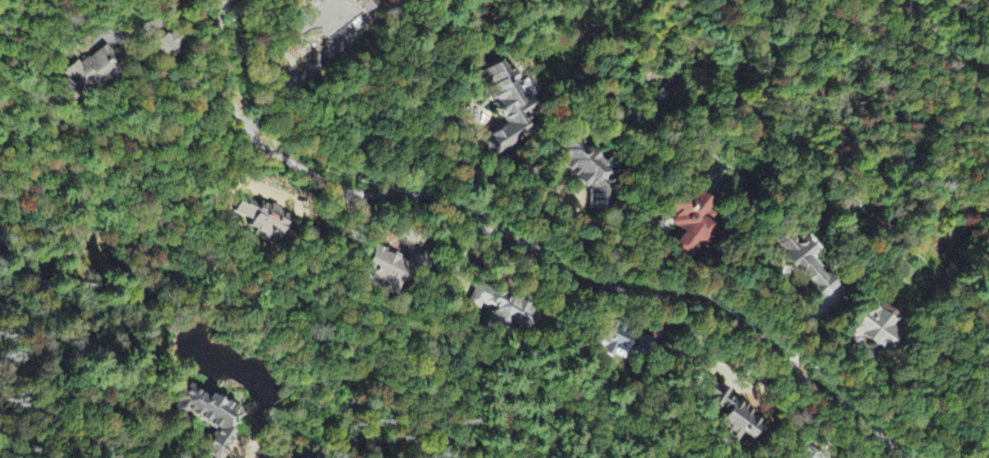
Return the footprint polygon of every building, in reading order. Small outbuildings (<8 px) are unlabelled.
[(324,0),(299,0),(310,12),(324,0)] [(363,19),(378,6),(373,0),(347,0),(363,19)] [(85,46),(92,57),(77,65),(75,62),(59,72),(72,94),(121,65),(111,49),(117,46),(109,32),(85,46)] [(479,77),(504,128),(485,137),(495,157),(506,151),(503,144),(531,129),(525,116),(534,111),(520,85),(515,87),(503,64),(479,77)] [(608,214),(610,149),(567,149),(567,161),(574,161),(573,181),(589,182),(588,214),(608,214)] [(686,234),(677,251),(697,261),(716,226),(712,225),(717,216),(712,214),(718,202),(706,195),(701,203),(688,196),(672,227),(686,234)] [(250,221),(246,232),(280,243),(290,216),(237,198),(232,215),(250,221)] [(797,280),(808,296),(817,304),(823,298),(837,289),(811,268),(806,260),(812,254),(802,237),(794,231),(775,243),(781,253),(775,261),(797,280)] [(393,295),(408,270),(422,279),(432,264),(416,254),(408,267),(378,248),(361,275),(393,295)] [(466,305),(474,310),(488,314),(484,328),(498,332),(505,327),(528,334),(534,323),(537,314),(518,302),(508,299),(505,304),(483,290),(482,289),(473,284),(466,305)] [(880,310),(859,303),(847,338),(885,351),(898,316),(881,310),(880,310)] [(602,356),(615,362),(628,335),(606,324),(595,345),(605,350),(602,356)] [(202,455),(207,457),(222,457),(235,435),(228,431),(238,414),(185,384),(171,408),(215,433),(202,455)] [(722,402),(725,394),(712,388),(704,406),(715,412),(709,424),(720,429),(717,436),(741,448),(756,418),(722,402)]
